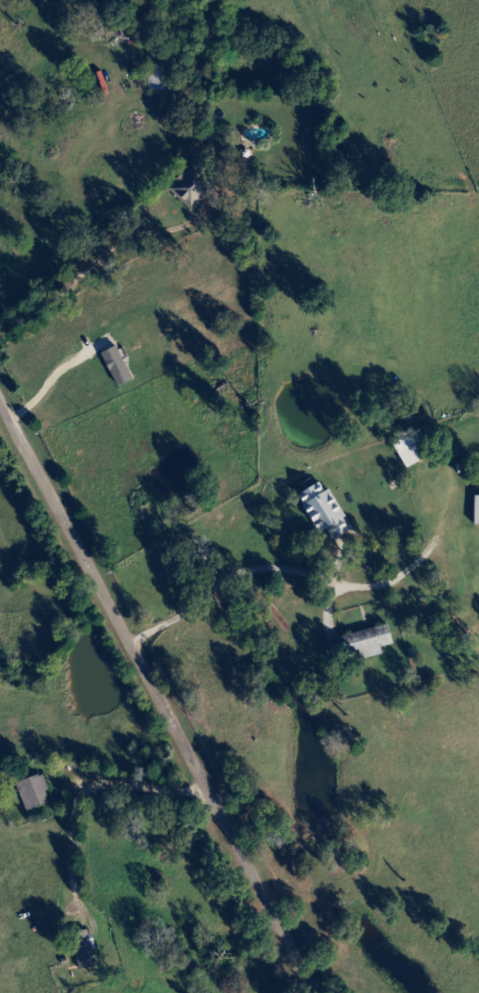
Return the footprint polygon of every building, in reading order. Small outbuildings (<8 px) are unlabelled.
[(168,92),(168,68),(149,68),(150,92),(168,92)] [(191,212),(216,188),(195,165),(169,189),(191,212)] [(133,382),(119,347),(103,353),(118,388),(133,382)] [(394,446),(407,469),(434,453),(421,430),(394,446)] [(319,535),(328,530),(334,541),(352,532),(331,489),(326,492),(322,484),(299,496),(319,535)] [(394,646),(390,626),(342,637),(349,664),(384,655),(382,648),(394,646)] [(28,812),(50,804),(46,793),(50,792),(44,774),(17,785),(28,812)] [(72,934),(80,970),(98,966),(91,931),(72,934)]
